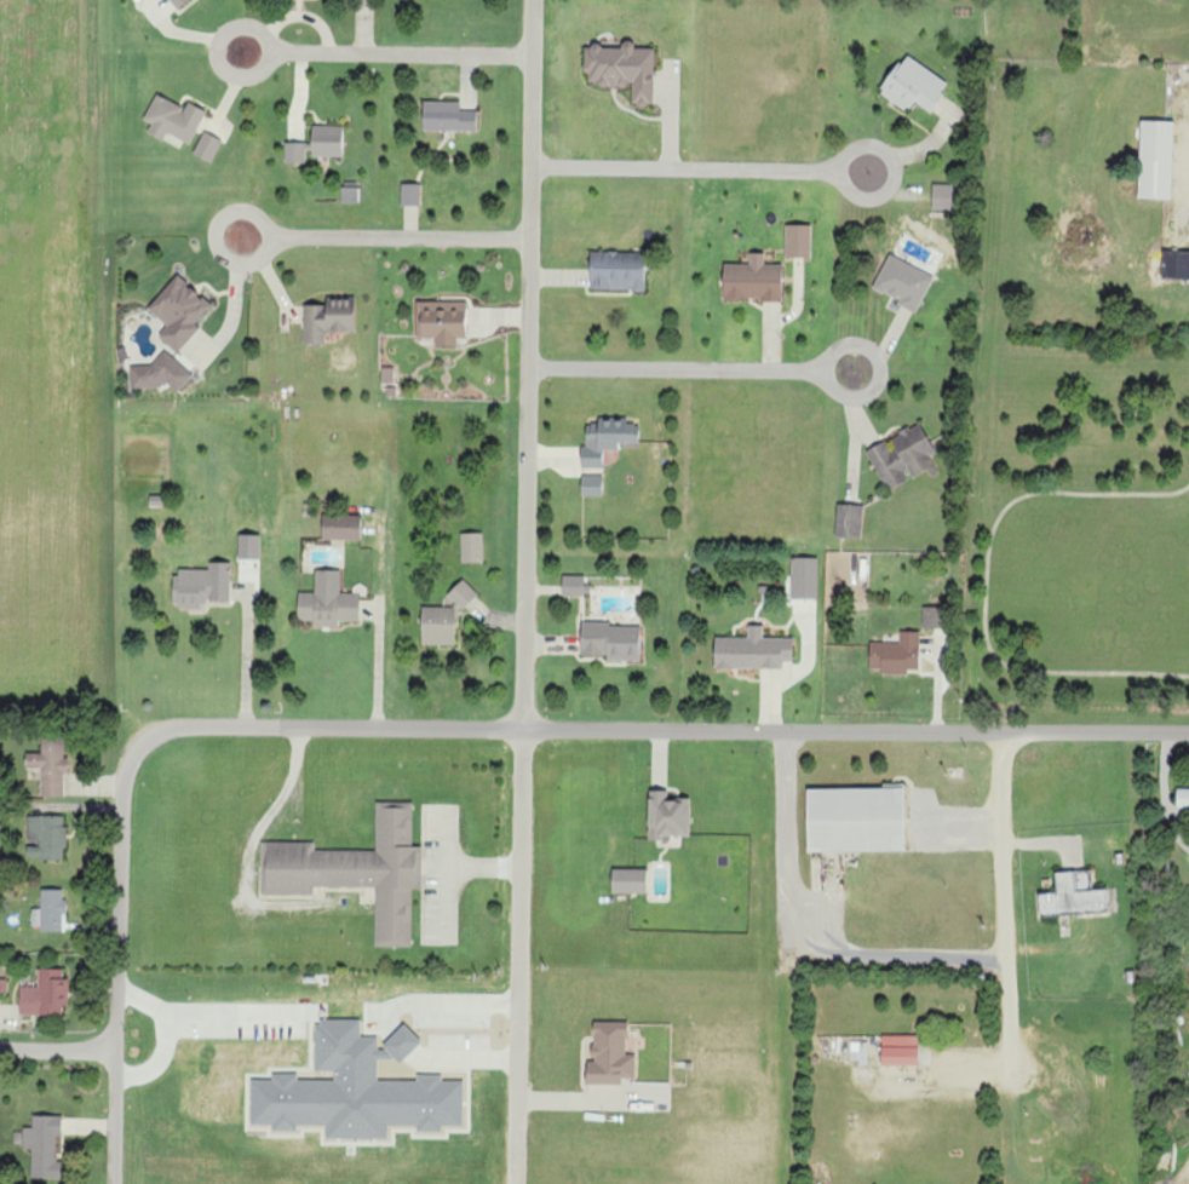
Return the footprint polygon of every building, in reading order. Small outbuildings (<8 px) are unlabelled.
[(175,9),(187,0),(168,0),(175,9)] [(654,49),(634,49),(634,46),(586,46),(586,86),(632,87),(632,107),(654,107),(654,49)] [(879,94),(908,113),(915,102),(931,113),(950,85),(905,55),(879,94)] [(206,112),(188,103),(185,109),(156,95),(143,121),(151,125),(147,134),(164,141),(167,134),(191,145),(206,112)] [(477,131),(476,111),(460,111),(460,101),(423,102),(423,131),(477,131)] [(1174,123),(1141,122),(1139,199),(1172,200),(1174,123)] [(342,158),(343,127),(312,126),(311,157),(342,158)] [(222,140),(203,133),(194,156),(212,163),(222,140)] [(306,144),(284,144),(284,164),(306,164),(306,144)] [(401,206),(419,207),(420,185),(402,185),(401,206)] [(932,210),(958,211),(958,186),(933,185),(932,210)] [(358,203),(359,188),(342,187),(341,202),(358,203)] [(811,226),(785,226),(786,259),(812,258),(811,226)] [(1163,251),(1162,279),(1188,280),(1188,252),(1163,251)] [(645,290),(644,252),(590,253),(590,291),(645,290)] [(783,265),(765,265),(765,254),(750,254),(750,265),(724,265),(723,301),(783,302),(783,265)] [(935,277),(889,255),(872,290),(918,312),(935,277)] [(200,328),(196,325),(212,306),(177,275),(147,310),(166,326),(158,336),(178,353),(200,328)] [(326,345),(326,332),(354,333),(354,300),(326,300),(326,306),(305,306),(304,345),(326,345)] [(457,347),(458,338),(467,339),(467,302),(418,301),(417,338),(439,338),(439,347),(457,347)] [(131,363),(132,390),(187,388),(186,361),(131,363)] [(382,369),(382,388),(393,388),(394,369),(382,369)] [(581,469),(603,469),(603,450),(620,450),(620,445),(639,445),(639,425),(626,425),(626,419),(597,419),(597,425),(586,425),(586,448),(581,448),(581,469)] [(887,492),(909,481),(909,479),(930,468),(923,454),(933,449),(921,425),(867,451),(887,492)] [(603,497),(603,476),(581,476),(581,497),(603,497)] [(862,537),(863,506),(837,506),(836,537),(862,537)] [(322,539),(361,540),(361,515),(322,514),(322,539)] [(484,562),(483,532),(460,532),(461,563),(484,562)] [(261,534),(239,534),(238,558),(260,559),(261,534)] [(819,557),(792,556),(790,598),(817,599),(819,557)] [(209,569),(174,569),(173,607),(203,608),(203,600),(230,601),(230,562),(209,561),(209,569)] [(340,569),(315,569),(315,592),(298,592),(298,620),(313,621),(313,627),(340,627),(340,622),(359,622),(360,593),(340,593),(340,569)] [(562,595),(587,596),(587,576),(562,575),(562,595)] [(447,594),(462,610),(478,594),(463,579),(447,594)] [(455,645),(456,607),(422,607),(421,645),(455,645)] [(640,661),(641,623),(581,623),(581,655),(607,655),(607,660),(640,661)] [(783,668),(783,661),(793,661),(793,638),(763,638),(763,625),(748,625),(748,637),(715,637),(715,669),(783,668)] [(920,631),(900,630),(899,642),(870,642),(869,672),(909,672),(909,669),(919,669),(920,631)] [(63,796),(64,738),(41,738),(41,753),(26,753),(26,768),(40,769),(40,796),(63,796)] [(808,852),(905,851),(904,787),(807,788),(808,852)] [(1188,807),(1188,788),(1176,788),(1176,807),(1188,807)] [(649,837),(690,838),(691,799),(668,798),(669,790),(650,789),(649,837)] [(375,887),(375,945),(411,946),(412,888),(421,888),(422,846),(413,846),(413,802),(376,802),(376,851),(314,850),(314,842),(261,842),(260,895),(315,896),(315,887),(375,887)] [(27,816),(27,840),(38,840),(38,846),(26,846),(26,859),(65,859),(65,816),(27,816)] [(612,892),(646,893),(647,869),(612,868),(612,892)] [(1040,915),(1108,912),(1107,888),(1092,889),(1091,870),(1056,872),(1057,892),(1039,892),(1040,915)] [(40,931),(65,932),(65,889),(41,889),(40,909),(31,908),(31,926),(40,926),(40,931)] [(19,1015),(66,1016),(66,969),(38,969),(38,987),(19,986),(19,1015)] [(250,1124),(268,1124),(272,1128),(326,1128),(326,1139),(388,1139),(388,1128),(441,1128),(444,1125),(463,1125),(463,1081),(445,1081),(442,1078),(377,1078),(377,1059),(397,1059),(401,1063),(421,1043),(404,1025),(379,1050),(379,1036),(360,1036),(360,1019),(321,1019),(314,1026),(314,1071),(334,1071),(335,1077),(272,1077),(272,1079),(250,1079),(250,1124)] [(586,1084),(622,1085),(622,1078),(636,1078),(636,1054),(627,1054),(627,1022),(593,1021),(592,1061),(586,1061),(586,1084)] [(918,1066),(919,1035),(882,1035),(881,1065),(918,1066)] [(850,1062),(867,1063),(867,1042),(851,1042),(850,1062)] [(31,1178),(58,1179),(58,1136),(61,1136),(61,1116),(31,1116),(31,1128),(23,1127),(23,1133),(15,1133),(14,1146),(31,1146),(31,1178)]
